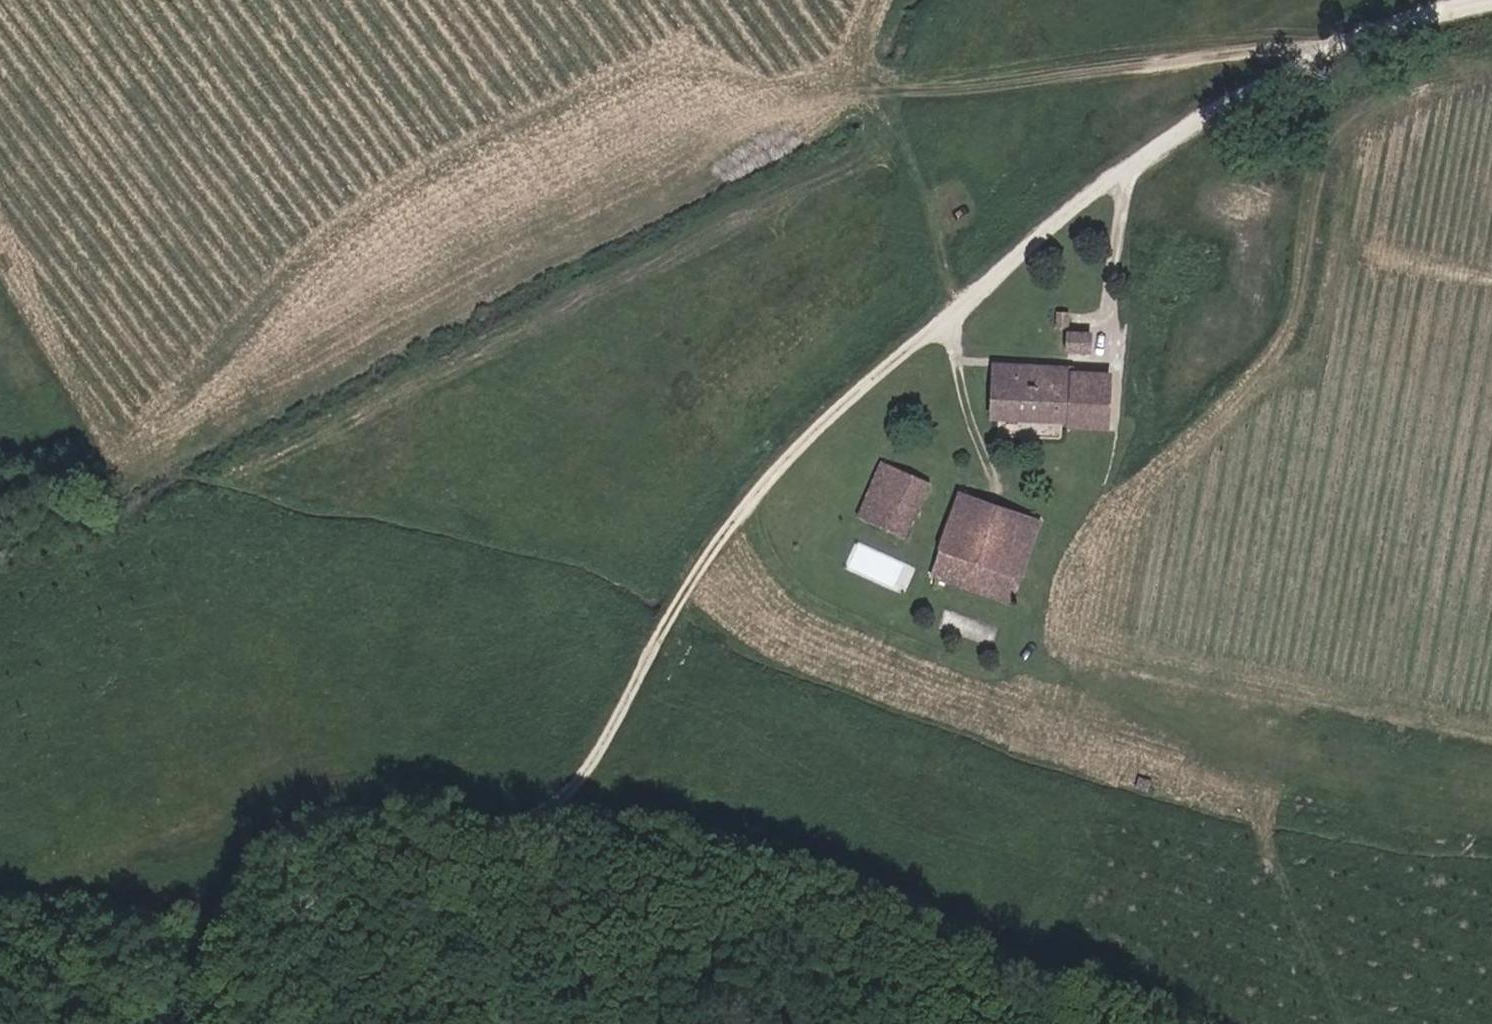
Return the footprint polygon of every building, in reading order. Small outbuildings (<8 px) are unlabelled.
[(1071,333),(1070,349),(1094,350),(1095,334),(1071,333)] [(1074,419),(1076,365),(1001,362),(999,416),(1074,419)] [(890,461),(861,519),(910,540),(936,483),(890,461)] [(1046,521),(966,493),(943,554),(935,576),(1015,604),(1046,521)] [(847,565),(888,584),(900,559),(859,540),(847,565)]
